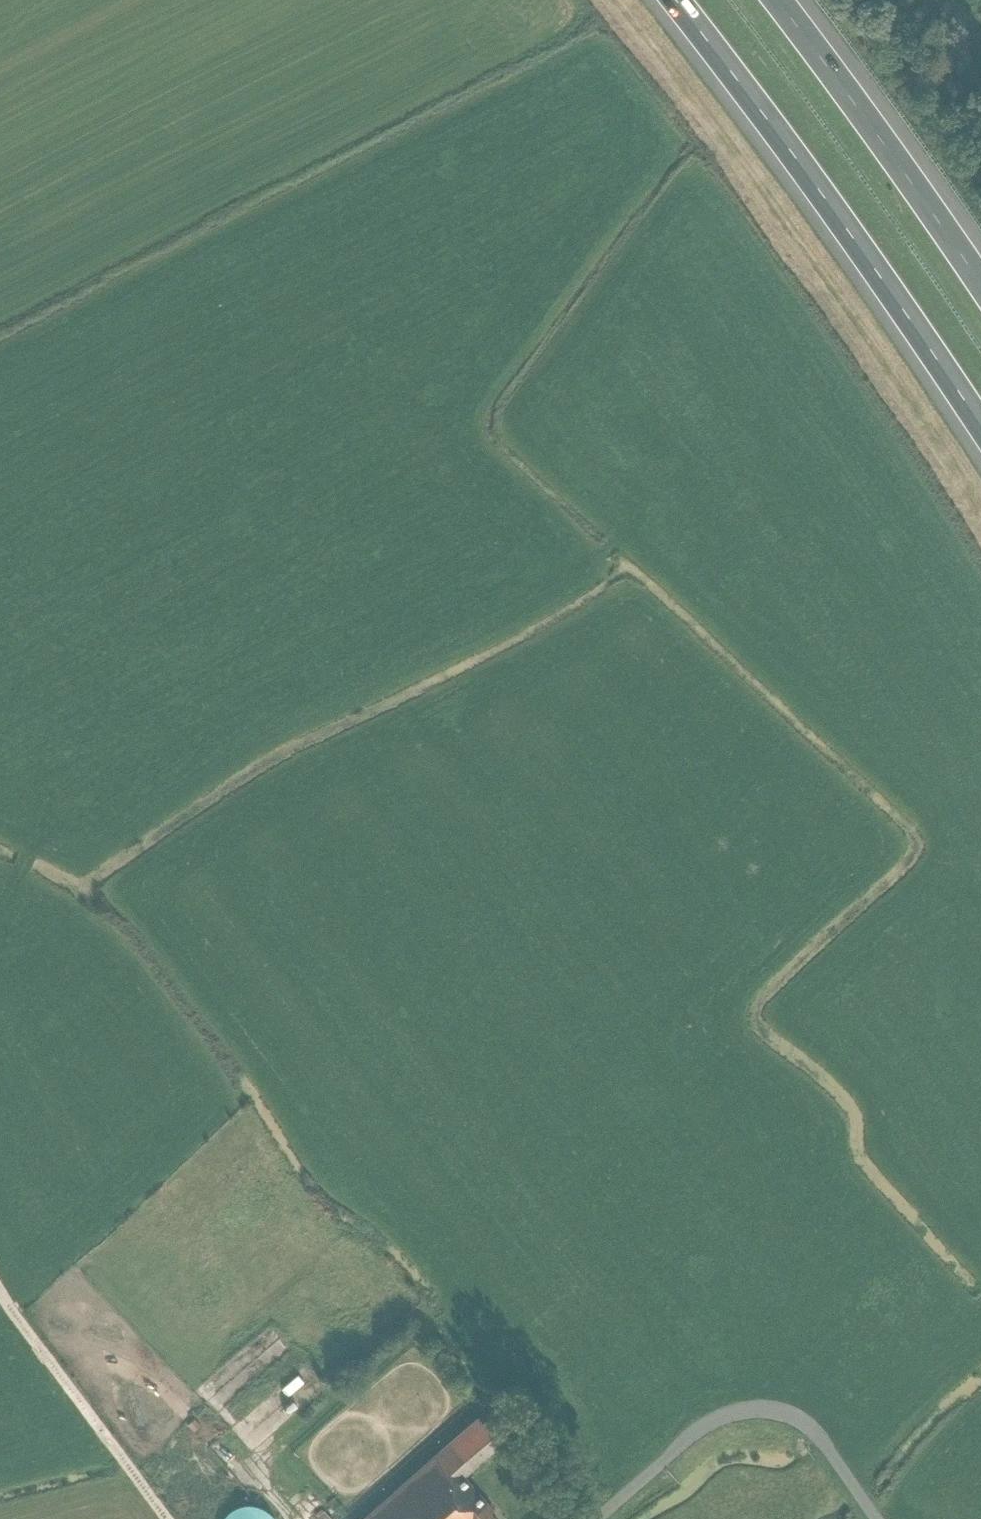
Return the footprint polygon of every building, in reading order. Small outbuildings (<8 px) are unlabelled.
[(465,1478),(501,1446),(478,1420),(366,1518),(495,1518),(490,1513),(493,1511),(465,1478)] [(274,1518),(272,1516),(270,1514),(268,1512),(265,1510),(264,1509),(261,1507),(260,1507),(256,1506),(253,1505),(251,1505),(248,1505),(243,1506),(241,1506),(238,1507),(236,1509),(233,1510),(231,1512),(229,1514),(227,1516),(225,1518),(275,1518),(274,1518)]
